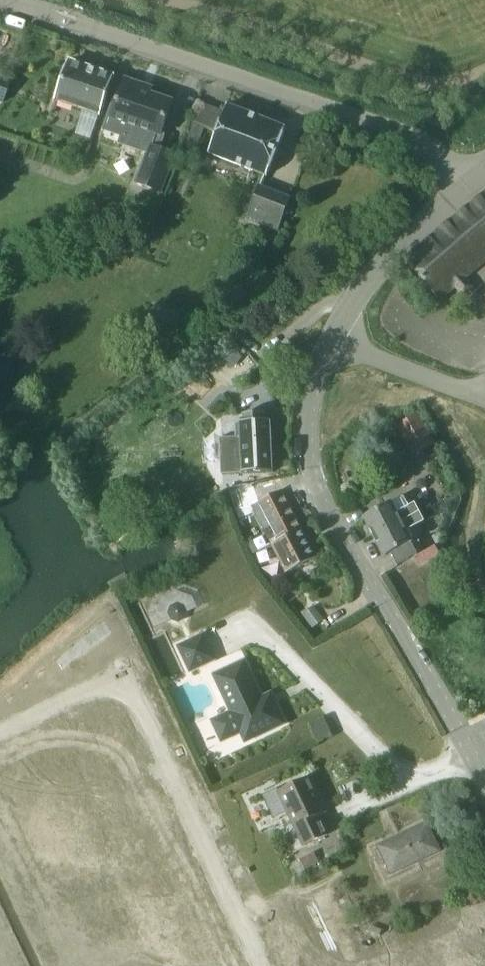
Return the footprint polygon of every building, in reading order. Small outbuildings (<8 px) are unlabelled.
[(100,116),(113,76),(69,62),(56,101),(100,116)] [(160,96),(156,96),(140,91),(141,85),(124,79),(117,103),(113,101),(104,130),(124,136),(128,125),(140,129),(140,131),(141,132),(143,134),(145,135),(149,136),(152,135),(154,134),(155,134),(136,183),(161,193),(175,157),(159,150),(164,135),(161,135),(167,118),(169,115),(171,111),(172,107),(172,103),(172,102),(171,101),(166,98),(164,97),(160,96)] [(266,176),(285,128),(227,106),(208,153),(266,176)] [(277,231),(289,198),(260,187),(248,219),(277,231)] [(451,221),(406,261),(440,301),(472,273),(484,262),(484,195),(451,221)] [(235,437),(219,438),(221,467),(224,467),(224,466),(236,465),(236,474),(273,472),(271,422),(265,422),(265,414),(243,415),(243,423),(234,423),(235,437)] [(419,415),(397,427),(412,456),(434,444),(419,415)] [(259,503),(260,503),(255,488),(232,495),(237,510),(259,503)] [(260,503),(259,503),(261,507),(278,541),(279,542),(302,530),(284,495),(282,491),(260,503)] [(374,537),(419,513),(414,505),(410,507),(404,497),(391,504),(390,504),(364,518),(374,537)] [(435,506),(424,511),(428,518),(438,513),(435,506)] [(410,542),(424,535),(419,525),(423,522),(419,513),(374,537),(384,557),(390,553),(396,564),(416,553),(410,542)] [(278,541),(271,545),(286,573),(316,558),(302,530),(279,542),(278,541)] [(190,672),(216,660),(203,635),(178,647),(190,672)] [(261,699),(244,662),(215,676),(232,713),(213,721),(222,741),(241,732),(246,741),(284,723),(270,695),(261,699)] [(318,742),(332,735),(324,718),(309,725),(318,742)] [(304,846),(328,835),(319,815),(325,812),(309,777),(279,792),(304,846)] [(391,874),(440,852),(427,824),(378,847),(379,848),(375,851),(380,863),(385,861),(391,874)] [(295,861),(294,866),(299,876),(306,873),(304,869),(318,863),(313,852),(295,861)]
